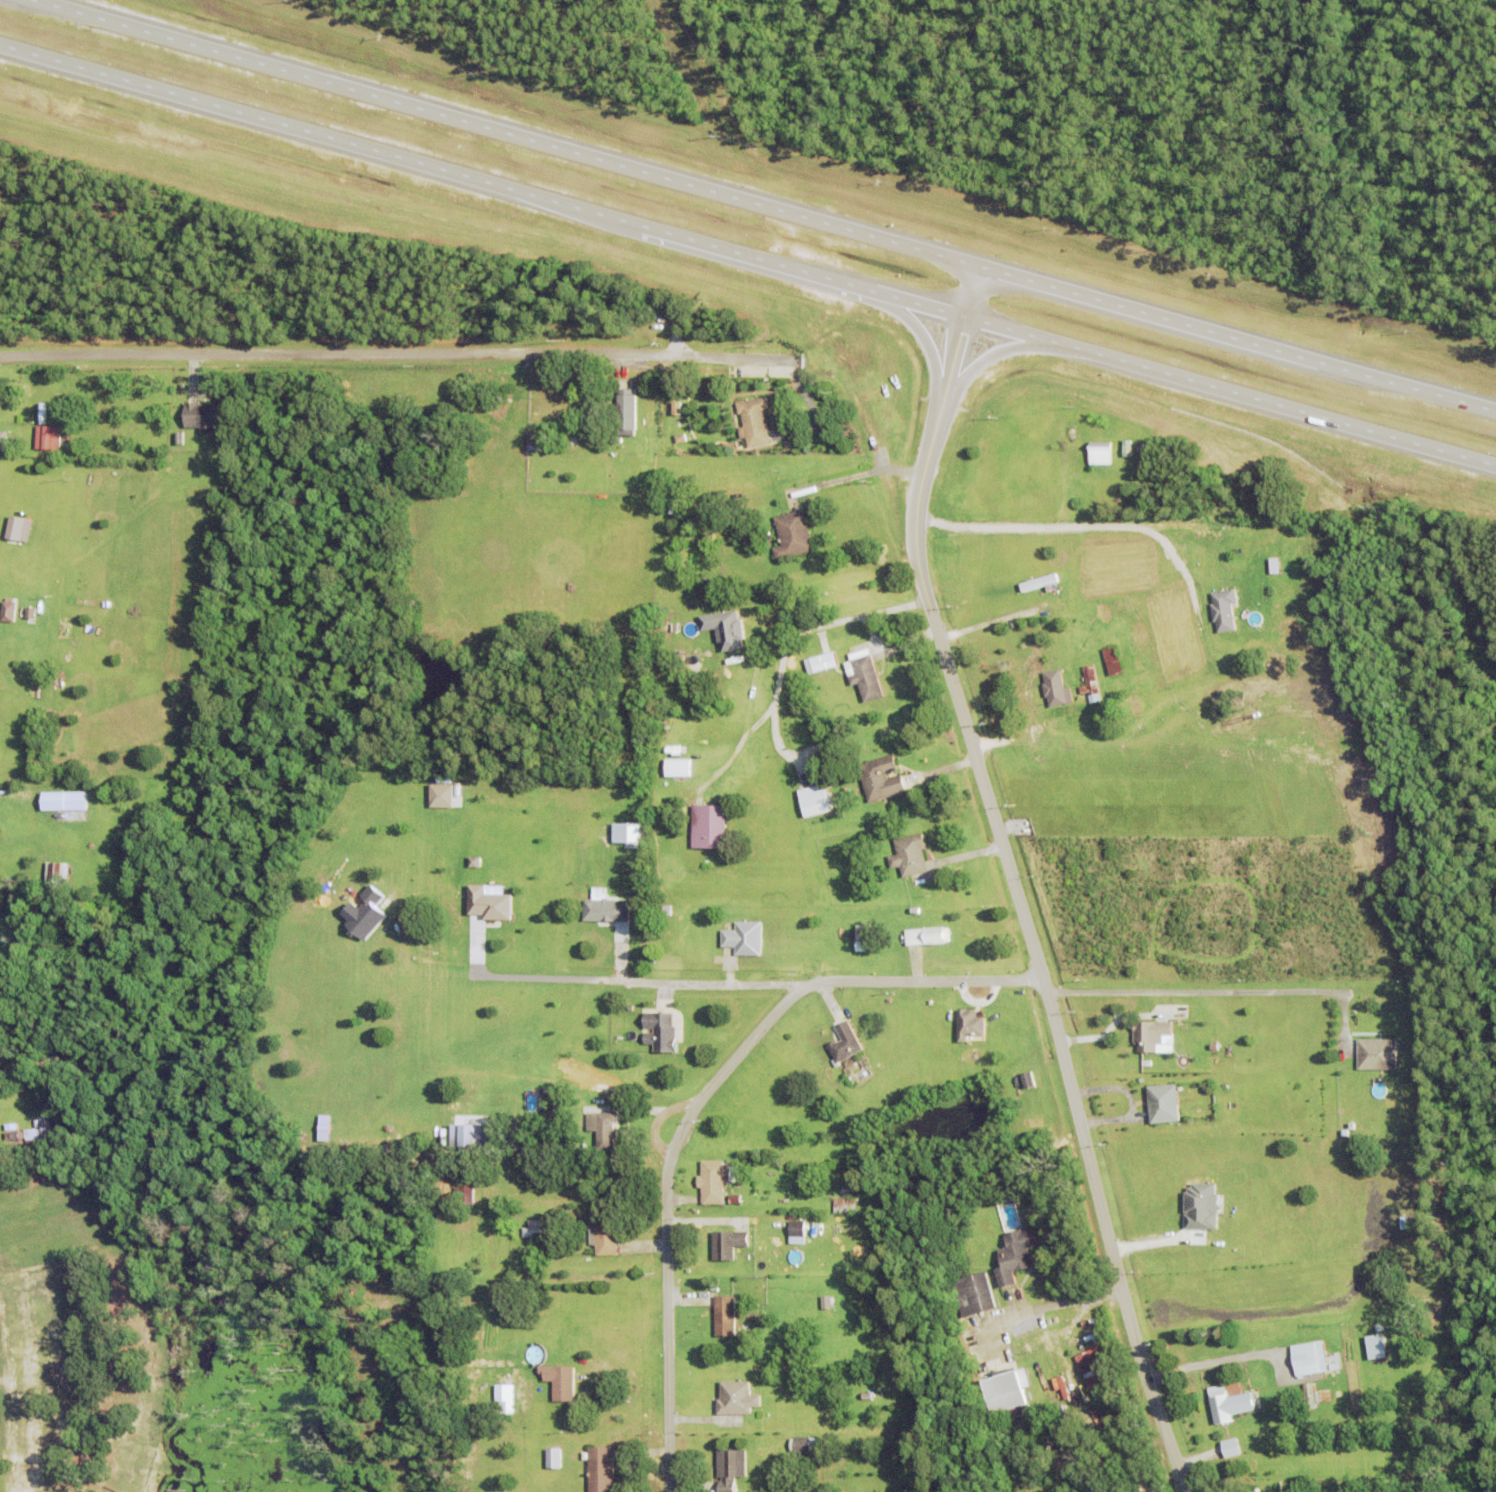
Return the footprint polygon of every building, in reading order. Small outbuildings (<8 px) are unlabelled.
[(636,393),(635,428),(634,428),(634,434),(619,434),(619,427),(617,427),(618,393),(618,387),(634,387),(634,393),(636,393)] [(748,447),(745,436),(740,437),(738,426),(743,425),(741,413),(738,413),(735,402),(767,394),(770,408),(763,409),(771,442),(748,447)] [(216,430),(202,430),(202,425),(185,425),(185,400),(200,400),(200,401),(222,401),(222,426),(216,426),(216,430)] [(60,448),(51,447),(51,446),(45,446),(45,447),(35,447),(36,424),(44,424),(44,423),(53,423),(53,424),(60,424),(60,448)] [(175,431),(183,431),(183,443),(175,443),(175,431)] [(674,434),(684,432),(686,440),(676,442),(674,434)] [(1089,462),(1090,443),(1112,443),(1112,463),(1089,462)] [(6,453),(6,445),(16,446),(15,454),(6,453)] [(679,500),(687,499),(687,506),(679,507),(679,500)] [(707,506),(710,500),(716,502),(714,508),(707,506)] [(772,546),(780,544),(773,516),(803,508),(813,549),(775,559),(772,546)] [(6,536),(10,513),(25,516),(21,538),(6,536)] [(713,516),(731,513),(732,521),(715,524),(713,516)] [(1048,591),(1046,583),(1023,590),(1020,582),(1056,571),(1058,579),(1052,581),(1055,589),(1048,591)] [(1210,591),(1214,632),(1235,630),(1232,602),(1237,602),(1235,589),(1210,591)] [(16,601),(15,620),(1,619),(3,600),(6,600),(7,597),(14,598),(14,601),(16,601)] [(718,651),(742,648),(738,617),(736,617),(735,610),(697,614),(699,630),(715,628),(718,651)] [(1132,645),(1137,643),(1143,660),(1137,662),(1132,645)] [(1103,648),(1116,644),(1123,671),(1110,675),(1103,648)] [(812,672),(836,665),(832,650),(808,657),(812,672)] [(864,701),(858,682),(851,684),(848,675),(855,673),(850,659),(870,653),(884,695),(864,701)] [(1090,702),(1088,692),(1081,693),(1080,686),(1086,684),(1082,666),(1093,664),(1101,700),(1090,702)] [(1047,695),(1045,696),(1043,683),(1045,683),(1042,671),(1060,668),(1064,686),(1070,685),(1073,702),(1050,706),(1047,695)] [(713,697),(723,694),(726,702),(716,706),(713,697)] [(901,773),(907,790),(869,802),(857,764),(893,753),(898,768),(886,772),(887,777),(901,773)] [(669,775),(669,776),(666,776),(666,757),(690,757),(690,775),(669,775)] [(804,817),(831,810),(823,782),(796,790),(804,817)] [(431,806),(431,783),(454,783),(453,807),(431,806)] [(669,784),(669,783),(673,783),(673,784),(674,784),(674,790),(655,791),(655,785),(656,785),(656,783),(665,783),(665,784),(669,784)] [(86,809),(85,790),(40,791),(41,810),(86,809)] [(692,847),(692,804),(726,804),(725,848),(692,847)] [(638,841),(638,822),(611,822),(611,842),(638,841)] [(888,855),(897,853),(893,839),(922,832),(925,845),(922,846),(928,871),(902,876),(900,866),(890,868),(888,855)] [(47,880),(48,861),(70,862),(69,881),(47,880)] [(642,884),(641,884),(641,886),(636,885),(636,875),(635,875),(635,871),(637,871),(637,865),(643,865),(643,868),(644,868),(644,876),(642,876),(642,879),(642,884)] [(484,918),(484,914),(469,914),(469,884),(486,884),(486,893),(512,893),(511,919),(484,918)] [(614,920),(583,919),(583,898),(602,899),(603,897),(606,897),(608,899),(614,899),(614,920)] [(735,955),(735,946),(722,946),(721,930),(736,930),(736,921),(761,921),(762,954),(735,955)] [(856,950),(856,924),(876,924),(875,950),(856,950)] [(946,942),(906,945),(906,929),(924,928),(924,927),(945,926),(945,927),(949,926),(950,941),(946,941),(946,942)] [(658,959),(658,948),(667,949),(667,959),(658,959)] [(996,1025),(996,1024),(995,1024),(994,1019),(996,1019),(996,1017),(994,1017),(992,1007),(994,1007),(994,1006),(999,1006),(1002,1025),(996,1025)] [(973,1009),(977,1013),(977,1017),(985,1017),(985,1035),(967,1035),(967,1041),(958,1041),(957,1008),(968,1008),(968,1009),(973,1009)] [(652,1052),(673,1052),(673,1012),(642,1012),(642,1031),(642,1044),(652,1044),(652,1052)] [(838,1063),(839,1065),(835,1067),(831,1060),(835,1058),(828,1044),(836,1039),(838,1042),(840,1040),(840,1041),(843,1040),(835,1026),(847,1020),(863,1049),(838,1063)] [(1170,1020),(1133,1021),(1133,1042),(1136,1042),(1136,1052),(1155,1051),(1155,1043),(1161,1043),(1161,1039),(1168,1039),(1168,1050),(1171,1050),(1170,1020)] [(1359,1039),(1397,1039),(1397,1069),(1359,1069),(1359,1039)] [(1020,1073),(1031,1071),(1035,1086),(1024,1088),(1020,1073)] [(1147,1086),(1176,1083),(1179,1121),(1150,1123),(1147,1086)] [(614,1122),(614,1128),(618,1128),(618,1137),(614,1137),(614,1151),(597,1151),(597,1130),(587,1130),(587,1112),(618,1112),(618,1122),(614,1122)] [(41,1118),(51,1117),(53,1141),(43,1142),(41,1118)] [(319,1132),(319,1123),(330,1123),(330,1132),(319,1132)] [(485,1123),(450,1124),(450,1147),(485,1146),(485,1123)] [(25,1129),(40,1128),(41,1143),(26,1144),(25,1129)] [(6,1132),(20,1131),(20,1139),(7,1140),(6,1132)] [(729,1165),(729,1182),(723,1182),(724,1204),(702,1204),(701,1187),(697,1187),(697,1175),(701,1175),(701,1160),(723,1160),(723,1166),(729,1165)] [(1215,1229),(1216,1183),(1185,1182),(1184,1228),(1215,1229)] [(479,1186),(480,1204),(455,1205),(455,1186),(460,1186),(460,1185),(473,1185),(473,1186),(479,1186)] [(576,1197),(586,1194),(587,1198),(577,1202),(576,1197)] [(729,1194),(741,1194),(741,1203),(729,1203),(729,1194)] [(834,1199),(856,1197),(857,1212),(834,1213),(834,1199)] [(528,1220),(555,1219),(555,1236),(529,1237),(528,1220)] [(617,1255),(596,1256),(595,1244),(590,1244),(589,1220),(616,1219),(617,1228),(620,1228),(621,1238),(616,1238),(617,1255)] [(790,1243),(791,1221),(806,1221),(806,1244),(790,1243)] [(1028,1248),(1033,1266),(1013,1272),(1017,1284),(1000,1288),(995,1269),(1003,1266),(999,1250),(1009,1247),(1005,1234),(1023,1228),(1023,1230),(1033,1227),(1038,1245),(1028,1248)] [(734,1246),(734,1260),(712,1260),(712,1231),(749,1231),(749,1246),(734,1246)] [(951,1281),(986,1271),(996,1309),(961,1319),(951,1281)] [(715,1296),(735,1296),(735,1336),(715,1336),(715,1296)] [(822,1296),(832,1296),(832,1308),(823,1308),(822,1296)] [(1365,1336),(1370,1360),(1387,1356),(1382,1333),(1365,1336)] [(1295,1375),(1326,1372),(1322,1341),(1291,1345),(1295,1375)] [(1075,1354),(1089,1393),(1109,1385),(1095,1347),(1075,1354)] [(1023,1391),(1027,1404),(1028,1404),(1031,1413),(996,1423),(994,1414),(992,1415),(982,1381),(996,1377),(994,1372),(1003,1369),(1004,1371),(1024,1365),(1030,1389),(1023,1391)] [(553,1401),(553,1381),(544,1381),(544,1374),(539,1374),(539,1367),(574,1366),(574,1401),(553,1401)] [(1031,1371),(1035,1369),(1041,1393),(1036,1394),(1031,1371)] [(750,1389),(750,1394),(760,1394),(760,1407),(750,1407),(750,1414),(716,1414),(716,1400),(719,1400),(719,1381),(749,1381),(749,1389),(750,1389)] [(1330,1390),(1331,1401),(1316,1401),(1317,1408),(1305,1409),(1303,1383),(1314,1383),(1315,1391),(1330,1390)] [(496,1413),(496,1384),(514,1384),(513,1414),(496,1413)] [(1209,1388),(1226,1384),(1234,1421),(1216,1425),(1209,1388)] [(817,1438),(817,1452),(811,1452),(811,1453),(795,1453),(795,1452),(791,1452),(791,1438),(795,1438),(795,1437),(811,1437),(811,1438),(817,1438)] [(1222,1442),(1238,1438),(1242,1454),(1226,1458),(1222,1442)] [(612,1447),(613,1491),(589,1491),(588,1447),(612,1447)] [(546,1448),(561,1448),(561,1468),(547,1468),(546,1448)] [(735,1477),(735,1491),(719,1491),(718,1481),(722,1481),(722,1478),(718,1478),(717,1450),(746,1450),(746,1477),(735,1477)] [(1420,1482),(1419,1491),(1411,1491),(1411,1482),(1420,1482)] [(1107,1491),(1085,1491),(1085,1484),(1105,1483),(1105,1491),(1107,1491)]
